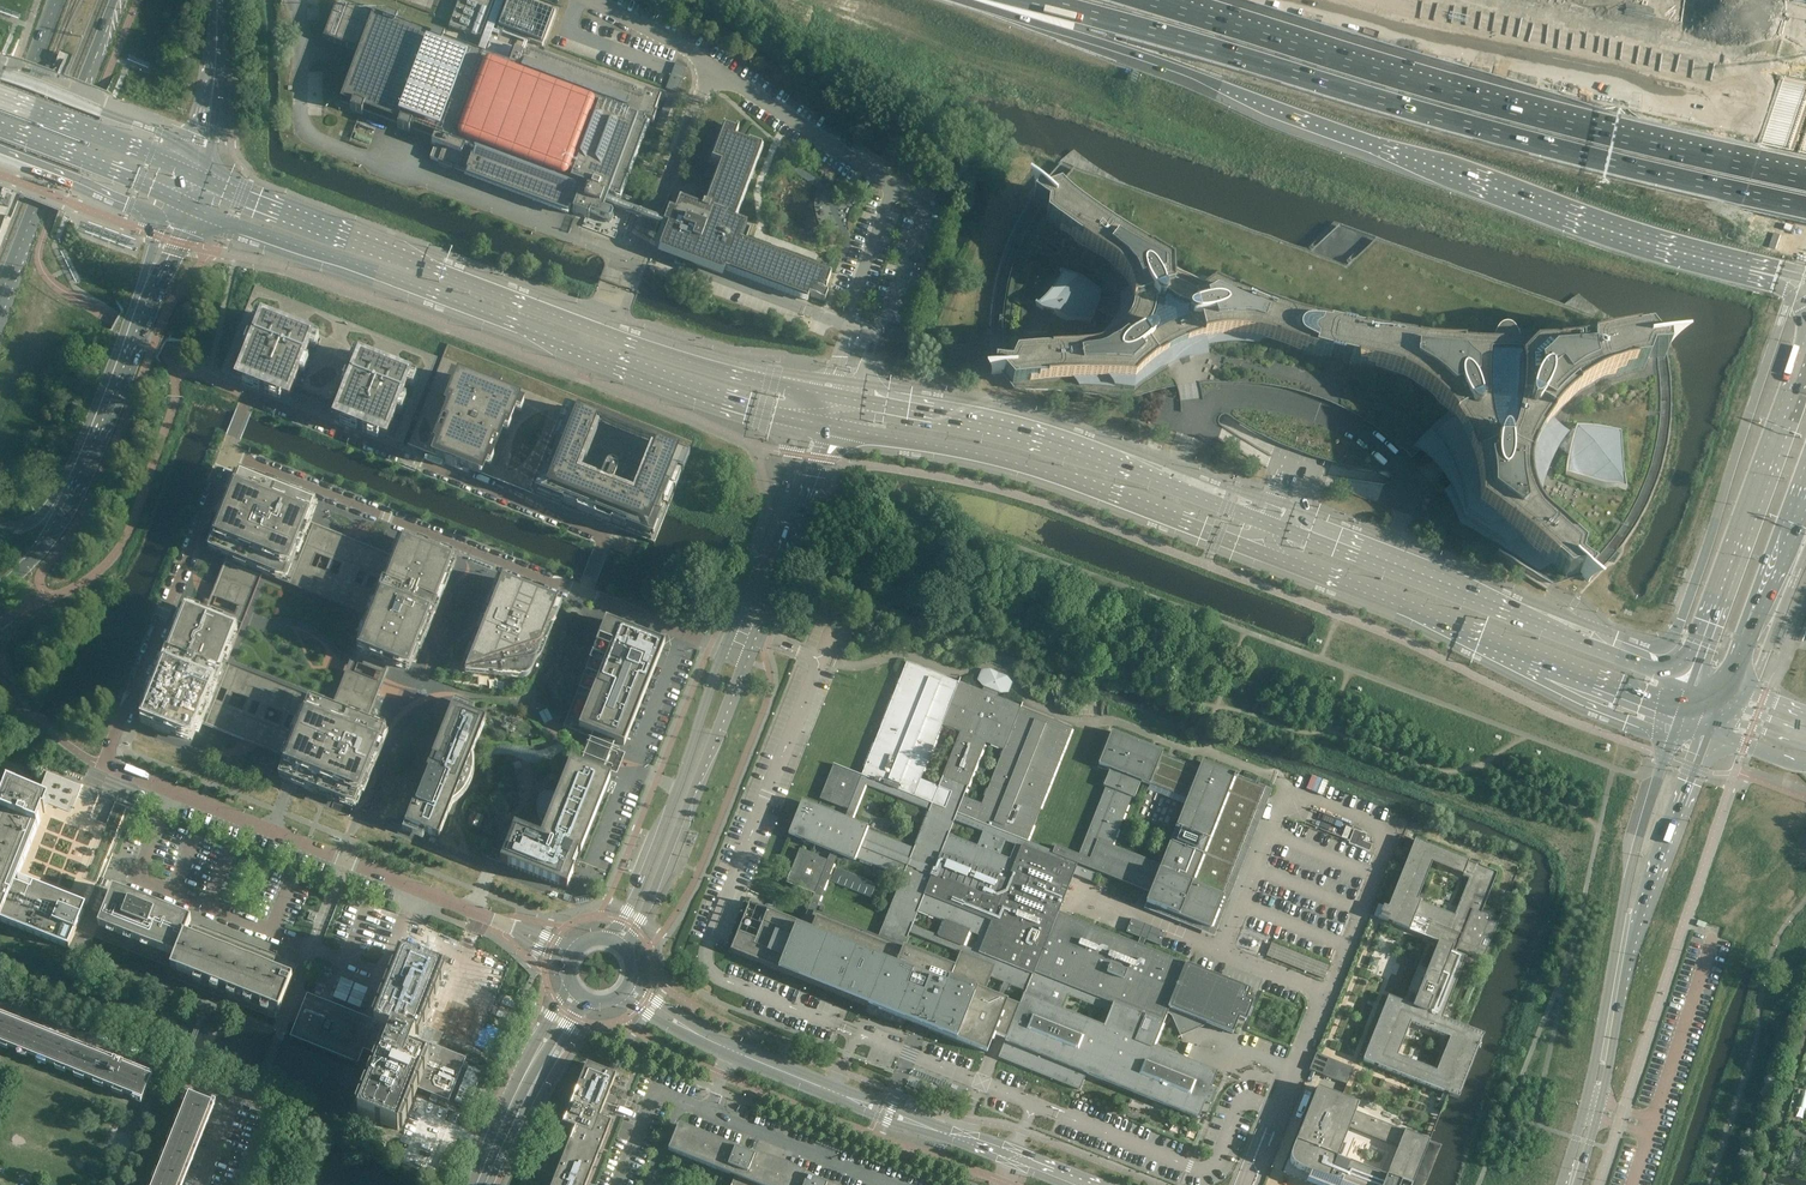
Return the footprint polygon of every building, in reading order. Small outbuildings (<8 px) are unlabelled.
[(461,47),(443,41),(445,37),(433,32),(432,36),(396,23),(398,19),(386,14),(385,19),(337,1),(323,38),(359,52),(340,101),(352,106),(350,110),(362,114),(364,110),(399,123),(398,127),(409,132),(411,128),(434,137),(432,144),(435,145),(430,158),(433,159),(438,162),(485,180),(534,198),(533,200),(566,213),(568,208),(574,210),(573,212),(589,218),(590,216),(602,220),(609,223),(610,223),(611,223),(611,222),(613,217),(613,216),(613,215),(612,214),(608,213),(609,208),(610,209),(610,210),(611,210),(612,211),(613,211),(614,211),(615,211),(616,210),(617,209),(618,208),(618,207),(618,206),(617,205),(617,204),(617,203),(616,203),(615,202),(614,202),(613,202),(612,202),(611,202),(613,197),(621,200),(650,124),(644,122),(645,120),(653,123),(657,115),(655,114),(661,98),(644,92),(642,99),(632,95),(632,93),(557,64),(558,62),(530,51),(527,59),(522,57),(524,54),(515,50),(510,65),(484,55),(495,26),(496,26),(496,27),(496,28),(496,29),(541,46),(542,46),(543,46),(543,45),(544,45),(556,12),(555,11),(555,10),(527,0),(458,0),(448,25),(449,26),(449,27),(480,38),(481,38),(482,37),(482,36),(483,36),(477,53),(461,47)] [(671,88),(682,90),(687,64),(676,62),(671,88)] [(661,248),(722,271),(723,269),(727,270),(726,272),(806,302),(807,300),(808,301),(809,296),(817,299),(825,302),(828,293),(825,292),(831,275),(830,275),(831,273),(743,240),(742,242),(741,241),(747,224),(736,220),(763,147),(762,147),(736,137),(739,129),(737,128),(724,123),(710,159),(712,160),(719,163),(704,203),(703,206),(681,197),(676,210),(668,207),(662,224),(671,227),(668,233),(666,233),(661,248)] [(1062,165),(1049,179),(1038,193),(1035,191),(1034,192),(1037,194),(1028,207),(1017,225),(1009,244),(1000,268),(997,281),(993,306),(991,326),(992,347),(995,372),(991,372),(991,374),(1003,373),(1012,385),(1015,389),(1030,389),(1045,389),(1059,390),(1072,391),(1086,392),(1099,393),(1116,395),(1129,397),(1146,392),(1136,418),(1176,432),(1171,448),(1193,456),(1199,440),(1216,446),(1218,441),(1267,468),(1277,440),(1333,460),(1326,478),(1323,487),(1323,488),(1345,492),(1392,509),(1386,525),(1407,532),(1406,533),(1407,533),(1413,516),(1450,530),(1546,591),(1551,582),(1553,583),(1581,575),(1588,582),(1589,581),(1588,579),(1606,561),(1622,543),(1635,524),(1646,503),(1656,479),(1660,467),(1666,442),(1669,420),(1670,398),(1668,376),(1665,351),(1667,350),(1667,349),(1655,350),(1645,339),(1642,334),(1340,227),(1311,253),(1062,165)] [(403,444),(437,358),(255,285),(221,371),(237,378),(269,390),(274,378),(360,412),(355,425),(387,437),(403,444)] [(695,442),(448,344),(408,445),(436,457),(481,475),(654,543),(695,442)] [(208,608),(211,610),(239,620),(242,614),(245,606),(260,569),(373,614),(395,558),(306,522),(314,504),(291,495),(240,475),(234,489),(210,549),(228,556),(214,593),(213,594),(210,602),(208,608)] [(403,540),(395,558),(373,614),(355,660),(353,665),(350,674),(377,685),(381,687),(384,677),(386,672),(390,663),(408,670),(424,629),(452,560),(421,547),(403,540)] [(557,603),(558,602),(502,580),(466,672),(468,672),(523,675),(524,675),(525,675),(526,674),(527,674),(528,674),(528,673),(529,673),(529,672),(530,672),(530,671),(531,670),(533,664),(557,603)] [(692,622),(697,610),(683,604),(678,617),(692,622)] [(199,722),(221,666),(239,621),(239,620),(211,610),(208,608),(207,609),(204,618),(186,610),(171,648),(142,721),(192,740),(199,722)] [(665,643),(606,620),(563,726),(593,738),(594,734),(617,743),(624,746),(665,643)] [(227,658),(230,659),(235,647),(241,649),(248,632),(239,628),(227,658)] [(1092,1076),(1112,1084),(1198,1119),(1203,1108),(1208,1110),(1210,1105),(1216,1091),(1210,1088),(1217,1072),(1153,1047),(1166,1013),(1172,1015),(1182,1038),(1182,1036),(1204,1026),(1205,1023),(1232,1034),(1239,1018),(1246,1021),(1253,1002),(1246,999),(1250,989),(1072,918),(1069,925),(1059,921),(1054,933),(1050,931),(1077,863),(1150,893),(1146,902),(1147,902),(1148,900),(1159,905),(1157,908),(1210,930),(1267,789),(1202,763),(1199,770),(1181,763),(1181,762),(1180,762),(1180,763),(1162,755),(1163,752),(1112,731),(1099,765),(1110,769),(1103,786),(1106,787),(1079,855),(1055,846),(1053,852),(1029,843),(1029,842),(1027,841),(1072,729),(1021,708),(1021,707),(998,697),(1000,692),(1008,691),(1011,683),(1005,677),(991,671),(982,672),(979,680),(984,686),(982,691),(959,682),(958,683),(907,662),(906,663),(907,663),(898,684),(862,775),(833,764),(833,765),(834,765),(821,798),(848,809),(845,818),(802,801),(788,834),(831,852),(827,861),(801,850),(788,883),(786,882),(786,883),(814,894),(802,924),(749,903),(730,951),(868,1005),(869,1002),(913,1020),(931,1027),(941,1031),(940,1034),(987,1053),(994,1034),(1006,1039),(998,1058),(1080,1090),(1086,1074),(1092,1076)] [(288,757),(310,702),(221,666),(199,722),(288,757)] [(381,687),(377,685),(350,674),(335,711),(310,702),(288,757),(281,776),(284,777),(285,777),(291,780),(299,783),(300,783),(336,798),(354,805),(360,791),(384,731),(366,724),(381,687)] [(486,719),(483,718),(452,706),(405,825),(436,837),(439,838),(440,834),(484,723),(486,719)] [(594,734),(593,738),(590,744),(585,757),(582,756),(573,763),(602,775),(608,778),(619,782),(626,758),(628,752),(615,747),(617,743),(594,734)] [(608,778),(602,775),(573,763),(559,797),(555,795),(551,794),(547,793),(543,794),(539,797),(538,801),(537,810),(538,814),(540,819),(541,822),(544,826),(546,830),(543,838),(514,827),(500,862),(567,889),(574,870),(572,869),(608,778)] [(126,809),(127,807),(115,802),(106,824),(90,818),(99,796),(98,795),(94,805),(77,798),(82,785),(47,771),(36,798),(9,787),(0,809),(0,921),(69,949),(77,929),(87,904),(88,905),(95,888),(99,889),(103,878),(130,811),(126,809)] [(1308,788),(1324,794),(1329,781),(1313,774),(1308,788)] [(1319,830),(1352,837),(1355,821),(1322,814),(1319,830)] [(1371,849),(1373,842),(1366,841),(1368,832),(1355,829),(1351,844),(1371,849)] [(1363,1060),(1364,1061),(1458,1099),(1484,1035),(1467,1028),(1442,1018),(1463,965),(1466,958),(1455,953),(1457,949),(1483,960),(1497,923),(1497,922),(1492,921),(1493,918),(1481,914),(1497,874),(1497,873),(1496,872),(1469,861),(1415,840),(1388,907),(1383,906),(1378,918),(1438,942),(1412,1006),(1388,996),(1363,1059),(1363,1060)] [(1082,869),(1079,876),(1093,881),(1095,874),(1082,869)] [(275,958),(201,929),(192,925),(190,931),(187,930),(191,920),(125,893),(125,894),(113,889),(116,883),(103,878),(99,889),(95,888),(88,905),(87,904),(77,929),(94,936),(97,938),(171,967),(168,976),(275,1019),(278,1011),(279,1012),(291,982),(292,977),(298,964),(281,957),(279,962),(274,960),(275,958)] [(314,922),(317,915),(311,912),(308,919),(314,922)] [(1236,943),(1244,947),(1252,934),(1244,929),(1236,943)] [(1325,978),(1331,964),(1272,942),(1267,955),(1325,978)] [(466,1059),(438,1047),(441,1040),(418,1030),(430,1000),(443,969),(403,953),(391,985),(375,1023),(374,1022),(324,1002),(307,996),(296,1024),(290,1039),(358,1066),(364,1052),(377,1057),(379,1062),(358,1114),(398,1130),(405,1110),(414,1088),(449,1102),(466,1059)] [(0,1014),(0,1047),(142,1103),(153,1075),(0,1014)] [(1329,1058),(1322,1075),(1347,1084),(1353,1068),(1329,1058)] [(607,1132),(608,1132),(614,1121),(601,1114),(616,1075),(586,1063),(562,1123),(575,1128),(552,1184),(586,1184),(607,1132)] [(457,1100),(471,1105),(481,1069),(467,1065),(457,1100)] [(1326,1184),(1412,1184),(1430,1140),(1405,1130),(1356,1111),(1358,1104),(1317,1087),(1292,1151),(1291,1152),(1290,1153),(1290,1154),(1290,1155),(1290,1157),(1290,1158),(1290,1159),(1290,1160),(1290,1162),(1291,1163),(1292,1164),(1293,1165),(1295,1167),(1298,1169),(1304,1172),(1307,1173),(1312,1175),(1316,1177),(1321,1178),(1328,1180),(1326,1184)] [(950,1089),(948,1094),(947,1097),(963,1103),(966,1095),(950,1089)] [(1802,1092),(1802,1095),(1798,1105),(1805,1107),(1805,1092),(1802,1092)] [(216,1101),(213,1100),(211,1103),(189,1094),(153,1184),(183,1184),(216,1101)] [(813,1177),(808,1174),(803,1172),(795,1168),(789,1165),(783,1162),(778,1160),(773,1159),(765,1156),(758,1154),(750,1153),(678,1124),(668,1150),(730,1174),(730,1172),(735,1174),(731,1184),(732,1184),(731,1184),(832,1184),(813,1177)] [(1801,1152),(1791,1150),(1788,1161),(1799,1164),(1801,1158),(1799,1158),(1801,1152)]
